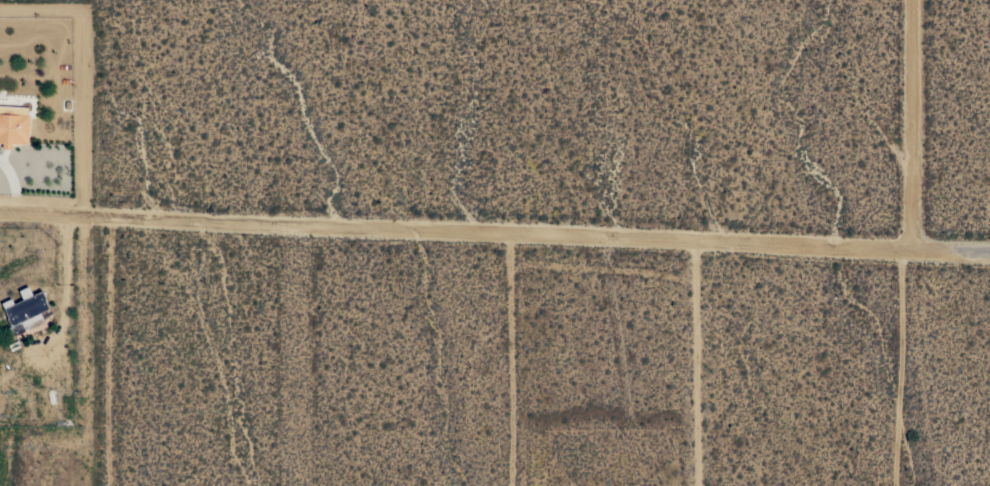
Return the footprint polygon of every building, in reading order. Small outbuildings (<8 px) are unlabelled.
[(2,142),(0,142),(0,106),(28,107),(27,114),(29,114),(28,144),(11,143),(11,149),(2,148),(2,142)] [(45,297),(43,298),(48,308),(40,312),(44,322),(14,336),(12,332),(10,333),(7,327),(10,326),(6,318),(8,317),(1,303),(11,298),(13,304),(22,299),(18,290),(28,286),(32,295),(42,290),(45,297)] [(32,393),(37,392),(41,417),(36,417),(32,393)]
